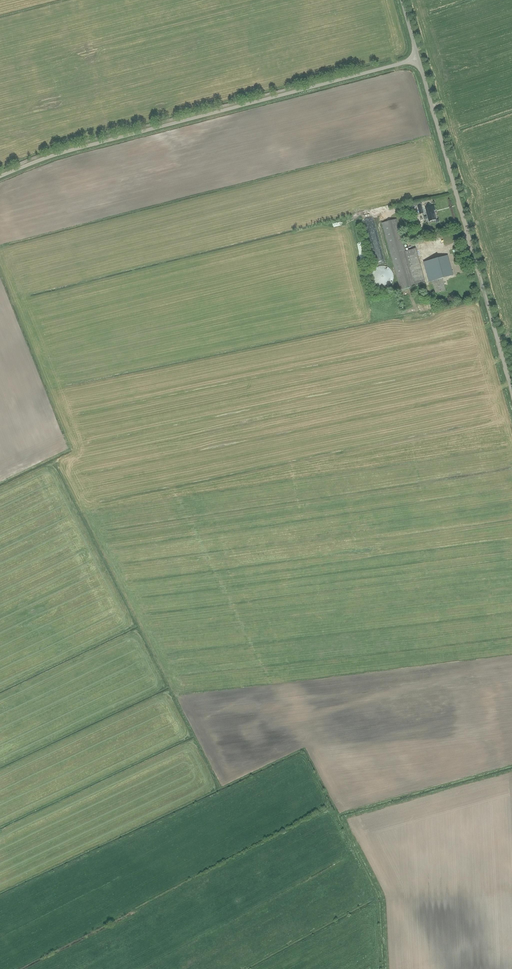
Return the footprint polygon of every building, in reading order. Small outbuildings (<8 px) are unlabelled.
[(424,213),(421,202),(414,204),(415,207),(418,206),(420,214),(424,213)] [(434,210),(436,210),(434,206),(425,208),(429,221),(436,219),(434,210)] [(382,223),(401,290),(415,286),(425,283),(416,249),(406,251),(397,219),(382,223)] [(442,278),(454,275),(448,255),(424,262),(429,282),(433,281),(436,293),(446,290),(442,278)] [(393,277),(392,272),(390,268),(385,266),(380,266),(376,268),(373,271),(371,276),(372,281),(375,285),(379,287),(384,287),(389,285),(392,282),(393,277)]
